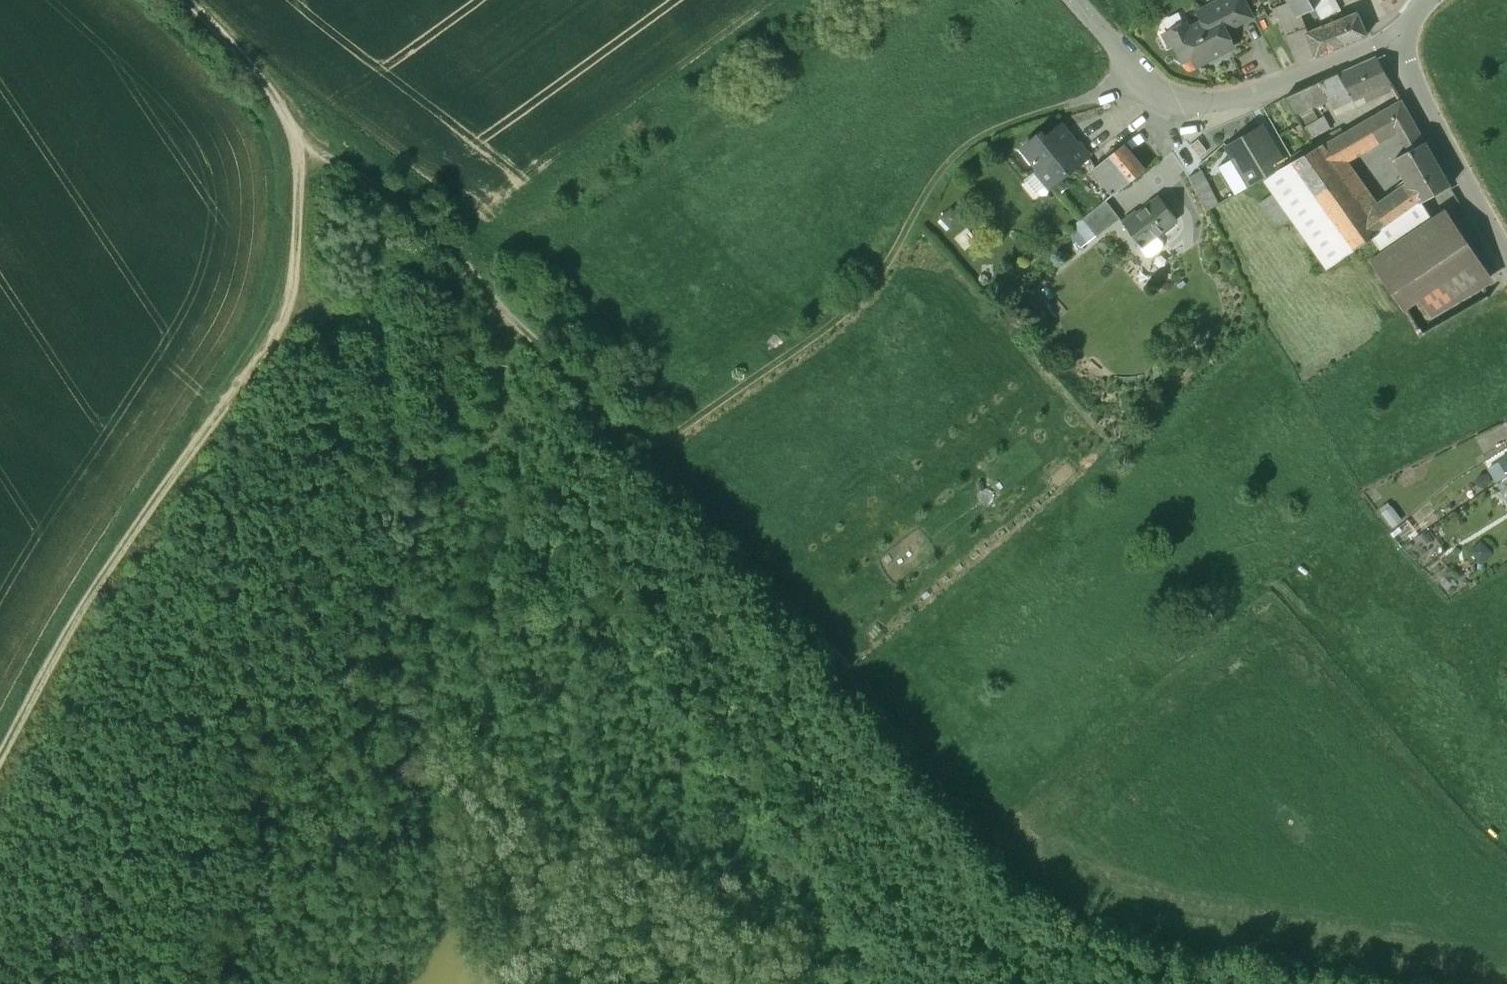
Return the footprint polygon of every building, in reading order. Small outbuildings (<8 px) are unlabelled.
[(1199,12),(1203,22),(1188,29),(1186,24),(1169,33),(1184,62),(1193,57),(1197,66),(1222,53),(1220,50),(1232,44),(1225,29),(1253,15),(1245,0),(1232,0),(1224,4),(1222,1),(1199,12)] [(1288,3),(1297,17),(1301,15),(1314,10),(1309,1),(1309,0),(1287,0),(1288,3)] [(1309,1),(1314,10),(1321,22),(1341,10),(1335,0),(1311,0),(1309,1)] [(1335,24),(1308,33),(1301,15),(1297,17),(1288,3),(1273,9),(1277,18),(1279,17),(1297,63),(1341,47),(1367,36),(1358,13),(1341,21),(1339,16),(1333,18),(1335,24)] [(1377,57),(1349,70),(1362,92),(1389,80),(1377,57)] [(1349,70),(1319,83),(1328,100),(1331,106),(1362,92),(1349,70)] [(1328,100),(1319,83),(1287,97),(1309,141),(1328,131),(1315,106),(1328,100)] [(1449,185),(1415,124),(1396,135),(1402,152),(1395,155),(1411,184),(1421,203),(1422,203),(1449,185)] [(1065,129),(1060,129),(1043,142),(1042,140),(1034,139),(1027,144),(1026,152),(1037,165),(1036,171),(1048,185),(1052,186),(1090,156),(1080,144),(1075,148),(1067,137),(1070,135),(1065,129)] [(1284,167),(1263,132),(1230,151),(1234,157),(1251,186),(1264,178),(1284,167)] [(1190,146),(1199,157),(1207,151),(1198,139),(1190,146)] [(1145,169),(1124,145),(1092,170),(1112,195),(1145,169)] [(1284,167),(1264,178),(1274,193),(1292,219),(1327,268),(1351,251),(1308,185),(1335,169),(1320,146),(1284,167)] [(1237,193),(1251,186),(1234,157),(1221,166),(1237,193)] [(1367,215),(1335,169),(1308,185),(1351,251),(1354,249),(1378,233),(1379,232),(1367,215)] [(1218,205),(1201,171),(1189,177),(1206,212),(1218,205)] [(1411,184),(1367,215),(1379,232),(1421,203),(1411,184)] [(1292,219),(1274,193),(1260,203),(1279,229),(1292,219)] [(1159,197),(1138,214),(1136,212),(1123,222),(1138,242),(1136,243),(1140,248),(1156,236),(1177,220),(1159,197)] [(1120,219),(1106,201),(1083,218),(1097,236),(1098,237),(1120,219)] [(1379,232),(1378,233),(1388,248),(1432,219),(1422,203),(1421,203),(1379,232)] [(1388,248),(1370,261),(1404,311),(1420,300),(1431,317),(1484,287),(1436,216),(1432,219),(1388,248)] [(1089,241),(1097,236),(1083,218),(1076,224),(1089,241)] [(1156,236),(1140,248),(1146,256),(1150,257),(1161,248),(1162,243),(1156,236)] [(1488,472),(1495,484),(1506,477),(1506,460),(1488,472)]
